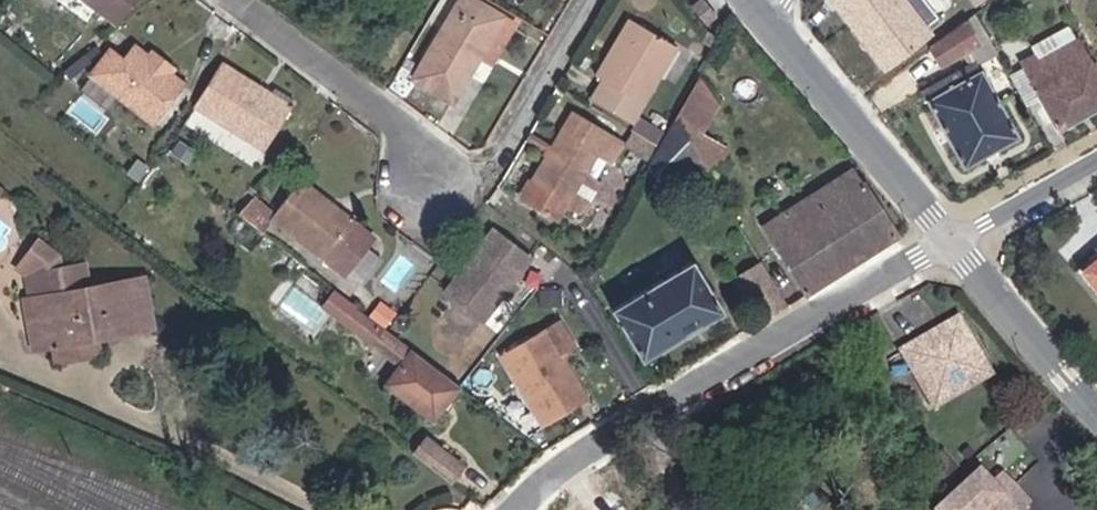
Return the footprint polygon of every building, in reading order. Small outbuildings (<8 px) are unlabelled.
[(111,10),(119,0),(98,0),(111,10)] [(481,0),(457,0),(417,74),(453,96),(479,49),(501,11),(481,0)] [(881,0),(831,0),(848,24),(853,20),(862,13),(866,11),(881,0)] [(848,24),(881,69),(926,36),(900,0),(881,0),(866,11),(862,13),(853,20),(848,24)] [(479,49),(489,55),(510,16),(501,11),(479,49)] [(604,77),(592,99),(632,121),(679,40),(632,14),(623,30),(627,38),(617,51),(613,48),(598,72),(604,77)] [(952,57),(961,71),(977,62),(995,51),(976,17),(969,22),(979,40),(952,57)] [(979,40),(969,22),(931,50),(941,64),(952,57),(979,40)] [(1045,58),(1077,41),(1069,27),(1035,47),(1033,55),(1041,51),(1045,58)] [(115,46),(102,39),(83,65),(142,110),(172,71),(123,37),(115,46)] [(1011,79),(1026,103),(1040,95),(1062,130),(1096,111),(1096,70),(1095,71),(1077,41),(1045,58),(1041,51),(1033,55),(1020,63),(1024,71),(1011,79)] [(284,95),(212,56),(187,101),(260,137),(284,95)] [(977,62),(961,71),(922,93),(964,164),(998,147),(1020,135),(977,62)] [(709,133),(688,97),(662,139),(661,142),(673,159),(709,133)] [(609,131),(578,112),(525,195),(556,215),(598,149),(609,131)] [(662,139),(640,125),(633,138),(655,151),(661,142),(662,139)] [(622,139),(609,131),(598,149),(611,157),(622,139)] [(814,284),(905,232),(862,163),(775,216),(814,284)] [(301,167),(272,201),(269,205),(342,258),(372,219),(301,167)] [(269,205),(272,201),(250,185),(246,191),(261,201),(264,212),(269,205)] [(246,191),(236,201),(238,202),(258,218),(264,212),(261,201),(246,191)] [(533,248),(496,218),(445,279),(482,310),(533,248)] [(305,253),(299,248),(287,265),(296,273),(310,256),(305,253)] [(94,323),(135,315),(125,268),(91,275),(85,251),(55,258),(60,280),(34,286),(25,289),(34,336),(53,332),(94,323)] [(1096,252),(1079,267),(1074,270),(1078,274),(1096,299),(1096,253),(1096,252)] [(797,293),(776,255),(749,269),(771,308),(794,295),(797,293)] [(701,257),(619,305),(644,349),(719,307),(727,300),(701,257)] [(60,280),(55,258),(28,263),(34,286),(60,280)] [(125,268),(135,315),(151,311),(141,264),(125,268)] [(390,315),(337,276),(332,283),(323,282),(316,289),(404,351),(402,357),(392,368),(440,403),(464,370),(462,370),(456,365),(451,361),(390,315)] [(285,300),(291,305),(300,292),(288,283),(279,296),(285,300)] [(575,332),(565,309),(505,340),(539,408),(571,391),(565,377),(575,372),(560,341),(575,332)] [(966,310),(908,343),(940,401),(999,368),(966,310)] [(94,323),(53,332),(57,349),(98,341),(94,323)] [(466,451),(430,424),(418,440),(454,466),(466,451)] [(987,481),(977,468),(937,509),(1019,509),(1017,508),(987,481)] [(1001,468),(987,481),(1017,508),(1030,495),(1001,468)]
